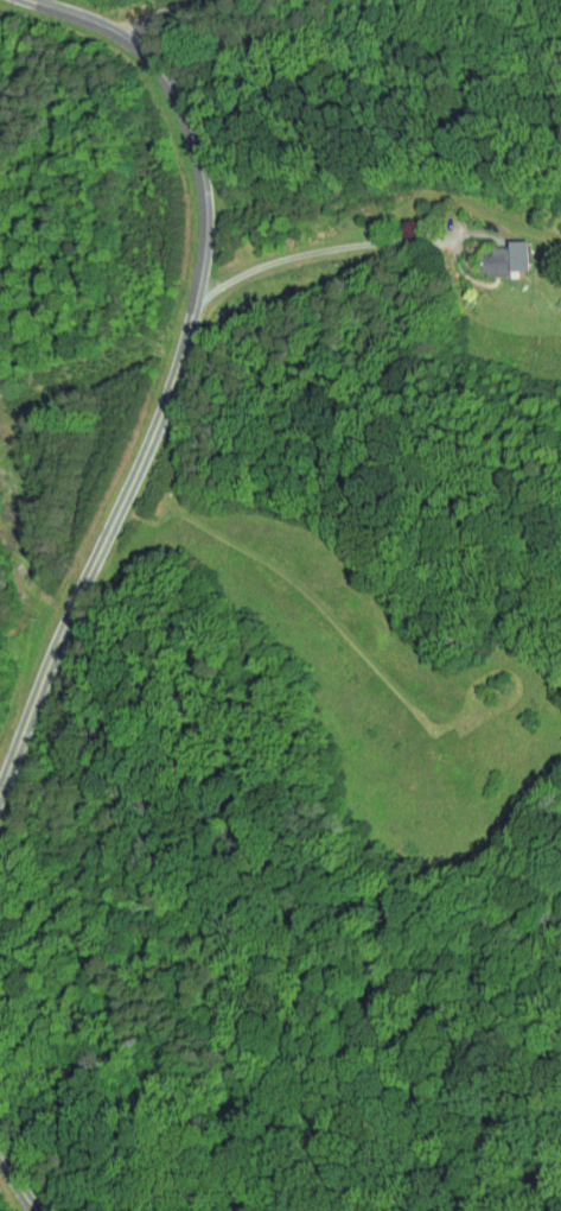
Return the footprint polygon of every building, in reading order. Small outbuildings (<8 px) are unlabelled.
[(517,264),(516,232),(498,233),(498,239),(479,240),(479,246),(471,246),(471,266),(517,264)] [(514,240),(533,240),(533,270),(511,271),(511,274),(487,275),(487,253),(496,253),(495,247),(514,246),(514,240)]
